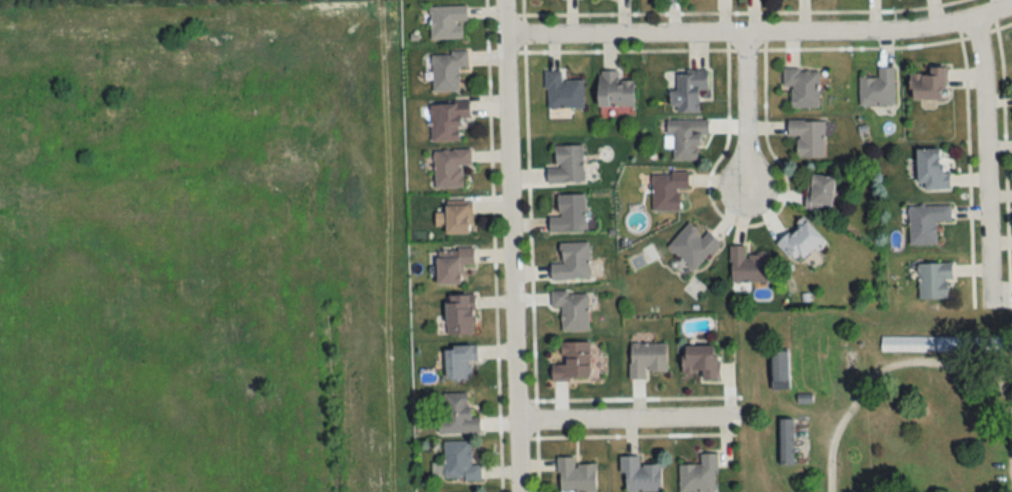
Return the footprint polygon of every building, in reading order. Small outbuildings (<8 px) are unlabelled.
[(467,6),(430,6),(430,40),(463,40),(463,22),(467,22),(467,6)] [(459,67),(468,67),(468,52),(432,52),(432,92),(459,92),(459,67)] [(859,78),(859,106),(895,106),(895,68),(878,68),(878,78),(859,78)] [(818,108),(818,70),(783,70),(783,88),(790,88),(790,108),(818,108)] [(946,70),(911,70),(911,100),(946,100),(946,70)] [(546,71),(546,109),(584,109),(584,80),(562,80),(562,71),(546,71)] [(619,72),(598,72),(598,108),(634,108),(634,82),(619,82),(619,72)] [(708,91),(708,72),(673,72),(673,113),(700,113),(700,91),(708,91)] [(430,142),(461,142),(460,119),(470,119),(470,104),(430,105),(430,142)] [(705,121),(671,121),(671,161),(705,161),(705,121)] [(825,122),(789,121),(788,137),(798,137),(797,158),(824,159),(825,122)] [(555,168),(548,168),(548,183),(584,183),(584,146),(555,146),(555,168)] [(471,150),(433,150),(434,189),(463,188),(462,166),(471,166),(471,150)] [(950,190),(950,171),(943,172),(943,150),(918,150),(919,191),(950,190)] [(689,190),(689,173),(652,174),(653,212),(679,212),(679,190),(689,190)] [(806,210),(833,212),(835,177),(808,176),(806,210)] [(557,196),(558,217),(549,218),(549,233),(586,232),(585,195),(557,196)] [(446,235),(471,235),(471,204),(446,204),(446,235)] [(909,246),(937,245),(937,223),(952,223),(952,206),(909,207),(909,246)] [(825,240),(804,220),(778,246),(798,267),(825,240)] [(720,244),(707,232),(702,237),(689,224),(667,247),(694,272),(720,244)] [(551,264),(552,281),(589,280),(588,243),(560,244),(561,264),(551,264)] [(767,283),(767,255),(746,255),(746,247),(730,247),(730,283),(767,283)] [(474,250),(437,250),(437,286),(461,286),(461,266),(473,267),(474,250)] [(917,265),(919,300),(950,299),(949,281),(953,281),(953,264),(917,265)] [(588,292),(551,292),(551,308),(561,308),(561,332),(588,332),(588,292)] [(474,296),(446,296),(446,336),(474,336),(474,296)] [(880,337),(880,352),(1011,352),(1011,337),(880,337)] [(590,343),(561,343),(561,365),(551,365),(551,381),(590,381),(590,343)] [(666,372),(666,344),(630,344),(630,379),(647,379),(647,372),(666,372)] [(703,381),(718,381),(718,346),(683,346),(683,373),(703,373),(703,381)] [(446,382),(474,382),(474,347),(446,347),(446,382)] [(770,389),(788,389),(788,353),(770,353),(770,389)] [(438,435),(480,435),(480,418),(469,418),(469,394),(443,394),(443,421),(438,421),(438,435)] [(793,466),(793,420),(778,420),(778,466),(793,466)] [(470,442),(444,442),(444,481),(480,481),(480,465),(470,465),(470,442)] [(679,491),(716,491),(716,455),(700,455),(700,465),(679,465),(679,491)] [(639,466),(639,456),(619,457),(620,474),(625,474),(626,491),(661,491),(660,465),(639,466)] [(595,465),(574,465),(574,457),(558,458),(558,491),(595,491),(595,465)]
